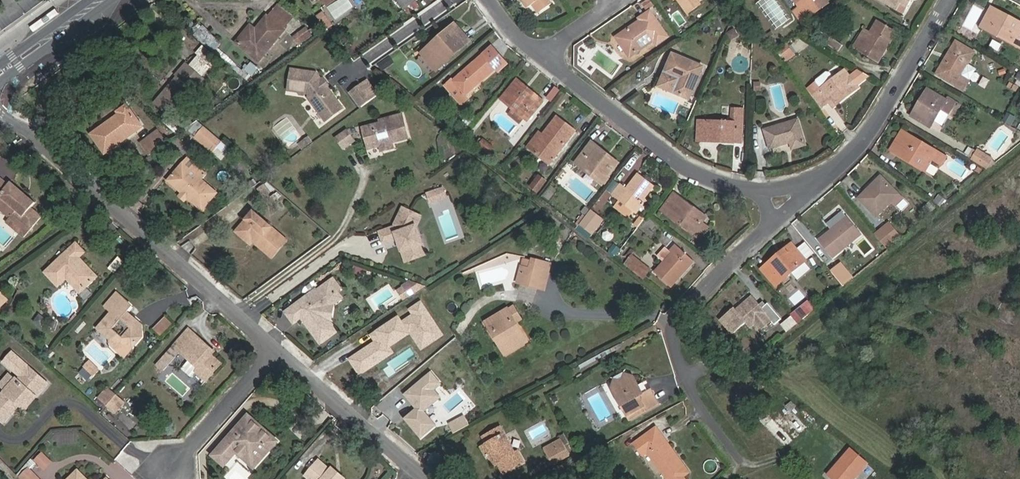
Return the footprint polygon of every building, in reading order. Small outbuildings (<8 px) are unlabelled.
[(405,10),(419,0),(398,0),(405,10)] [(549,0),(521,0),(527,8),(535,2),(542,10),(551,3),(549,0)] [(704,0),(676,0),(686,14),(705,2),(704,0)] [(828,0),(799,0),(801,3),(794,8),(803,22),(830,3),(828,0)] [(904,15),(912,0),(878,0),(904,15)] [(993,4),(980,26),(1019,48),(1019,19),(993,4)] [(257,32),(245,34),(238,41),(260,58),(294,17),(279,5),(257,32)] [(326,11),(320,15),(330,29),(336,26),(326,11)] [(638,19),(640,22),(615,38),(629,58),(654,41),(657,46),(669,37),(651,11),(638,19)] [(870,32),(861,48),(857,56),(877,68),(898,33),(877,20),(870,32)] [(471,41),(456,22),(420,53),(436,72),(471,41)] [(204,25),(197,32),(216,53),(224,45),(204,25)] [(301,44),(314,34),(309,26),(302,31),(304,35),(298,40),(301,44)] [(864,28),(854,44),(861,48),(870,32),(864,28)] [(822,30),(817,38),(828,44),(832,35),(822,30)] [(777,38),(772,31),(762,38),(766,45),(777,38)] [(301,44),(305,51),(319,41),(314,34),(301,44)] [(844,42),(832,35),(828,44),(840,51),(844,42)] [(977,51),(956,40),(936,75),(965,92),(977,71),(969,66),(977,51)] [(791,44),(783,49),(787,55),(794,51),(791,44)] [(497,53),(492,46),(484,53),(486,57),(491,58),(497,53)] [(690,100),(704,65),(674,52),(664,74),(679,79),(673,93),(690,100)] [(486,57),(484,53),(452,79),(464,95),(495,69),(498,72),(507,65),(497,53),(491,58),(486,57)] [(390,67),(385,60),(381,63),(386,70),(390,67)] [(176,74),(178,78),(157,101),(173,114),(204,77),(186,62),(176,74)] [(380,73),(386,70),(381,63),(376,66),(380,73)] [(323,88),(318,82),(320,78),(315,71),(291,68),(288,91),(297,93),(302,96),(306,92),(310,95),(310,98),(316,106),(322,107),(325,111),(328,110),(333,116),(343,109),(327,87),(323,88)] [(814,82),(806,87),(821,109),(828,103),(830,105),(844,95),(847,98),(862,88),(847,69),(834,79),(829,73),(826,72),(816,79),(815,82),(814,82)] [(664,74),(659,87),(673,93),(679,79),(664,74)] [(327,87),(330,85),(323,76),(320,78),(318,82),(323,88),(327,87)] [(452,79),(450,77),(441,84),(460,107),(468,101),(464,95),(452,79)] [(545,100),(517,77),(499,100),(515,112),(524,119),(527,122),(545,100)] [(379,93),(369,79),(364,82),(374,96),(379,93)] [(763,80),(755,80),(755,90),(763,89),(763,80)] [(352,91),(362,105),(374,96),(364,82),(352,91)] [(946,99),(927,88),(911,116),(931,129),(942,111),(949,115),(957,101),(948,96),(946,99)] [(830,105),(833,108),(847,98),(844,95),(830,105)] [(305,102),(321,126),(326,122),(310,98),(305,102)] [(111,111),(113,115),(88,133),(99,151),(136,126),(121,104),(111,111)] [(743,155),(746,107),(733,106),(732,120),(699,119),(697,143),(731,145),(732,155),(743,155)] [(321,114),(325,121),(333,116),(328,110),(325,111),(321,114)] [(512,117),(520,124),(524,119),(515,112),(512,117)] [(376,118),(377,122),(362,125),(366,145),(378,143),(380,153),(393,150),(391,141),(407,137),(401,114),(376,118)] [(576,132),(557,115),(543,133),(530,148),(549,164),(576,132)] [(199,118),(189,125),(200,135),(209,126),(199,118)] [(808,146),(799,118),(763,128),(769,150),(790,144),(791,151),(808,146)] [(220,144),(224,139),(209,126),(200,135),(215,149),(220,144)] [(948,156),(903,129),(890,151),(925,172),(933,158),(943,164),(948,156)] [(153,130),(138,140),(148,155),(164,144),(153,130)] [(539,130),(526,145),(530,148),(543,133),(539,130)] [(356,141),(350,132),(337,141),(343,150),(356,141)] [(313,135),(305,141),(308,145),(317,138),(313,135)] [(230,154),(235,149),(224,139),(220,144),(230,154)] [(493,151),(482,141),(477,147),(488,156),(493,151)] [(619,163),(591,141),(573,164),(602,186),(619,163)] [(992,158),(978,151),(973,160),(987,168),(992,158)] [(208,172),(190,157),(183,167),(200,182),(208,172)] [(183,167),(180,165),(166,181),(180,194),(185,198),(199,211),(214,194),(200,182),(183,167)] [(626,188),(620,183),(611,195),(620,202),(633,211),(636,214),(647,200),(645,198),(654,185),(638,173),(626,188)] [(550,180),(543,174),(532,188),(539,193),(550,180)] [(905,197),(882,174),(857,198),(875,217),(892,201),(897,205),(905,197)] [(0,176),(0,196),(1,195),(17,209),(10,216),(6,220),(24,236),(41,216),(31,206),(34,201),(11,181),(8,183),(0,176)] [(265,183),(258,188),(263,195),(270,191),(265,183)] [(437,200),(445,198),(442,187),(434,189),(437,200)] [(434,189),(426,191),(429,202),(437,200),(434,189)] [(946,196),(938,191),(932,199),(941,205),(946,196)] [(696,208),(675,192),(660,211),(690,235),(702,221),(704,218),(694,211),(696,208)] [(10,216),(17,209),(1,195),(0,196),(0,208),(10,216)] [(930,201),(924,206),(930,215),(936,209),(930,201)] [(629,217),(633,211),(620,202),(616,206),(629,217)] [(413,243),(417,242),(412,224),(418,214),(404,206),(394,221),(395,223),(379,227),(381,239),(396,236),(399,235),(397,242),(401,260),(416,256),(413,243)] [(250,244),(254,240),(256,237),(260,240),(258,243),(272,256),(289,239),(256,210),(236,232),(250,244)] [(601,220),(589,211),(579,224),(590,234),(601,220)] [(642,213),(635,222),(639,225),(646,216),(642,213)] [(416,256),(423,255),(416,225),(421,216),(418,214),(412,224),(417,242),(413,243),(416,256)] [(849,217),(818,239),(833,257),(863,235),(849,217)] [(698,240),(709,226),(702,221),(690,235),(698,240)] [(900,236),(890,223),(875,233),(884,243),(886,246),(900,236)] [(84,253),(71,241),(42,275),(57,289),(66,279),(72,273),(88,287),(99,275),(79,258),(84,253)] [(799,247),(808,256),(814,250),(806,241),(799,247)] [(793,242),(761,268),(776,287),(808,261),(793,242)] [(888,248),(886,246),(884,243),(872,251),(877,257),(888,248)] [(617,244),(611,250),(616,255),(622,248),(617,244)] [(669,251),(671,253),(653,272),(669,288),(695,262),(676,244),(669,251)] [(527,274),(523,285),(537,289),(541,272),(532,269),(534,259),(526,256),(524,266),(522,267),(521,272),(527,274)] [(636,262),(629,258),(622,266),(628,271),(634,265),(636,262)] [(640,280),(645,274),(634,265),(628,271),(640,280)] [(850,279),(842,267),(833,273),(843,285),(850,279)] [(521,272),(517,283),(523,285),(527,274),(521,272)] [(537,289),(545,291),(550,274),(541,272),(537,289)] [(82,294),(88,287),(72,273),(66,279),(82,294)] [(338,291),(331,282),(327,286),(333,294),(334,294),(338,291)] [(402,289),(408,298),(424,287),(410,283),(402,289)] [(315,294),(313,293),(285,314),(292,324),(300,319),(304,325),(307,323),(310,327),(308,329),(319,344),(334,333),(321,317),(323,312),(330,306),(326,300),(327,299),(333,294),(327,286),(315,294)] [(105,305),(111,311),(99,326),(112,339),(120,340),(124,336),(134,345),(144,335),(143,324),(128,311),(133,306),(119,292),(105,305)] [(339,300),(334,294),(333,294),(327,299),(330,306),(339,300)] [(738,307),(735,307),(719,319),(731,335),(747,323),(750,328),(768,314),(754,295),(738,307)] [(11,301),(5,296),(0,301),(0,313),(11,301)] [(422,349),(445,335),(423,299),(408,308),(410,310),(371,333),(375,341),(349,356),(360,375),(401,350),(397,342),(412,333),(422,349)] [(799,321),(816,307),(809,299),(792,312),(799,321)] [(521,318),(514,304),(506,309),(514,321),(521,318)] [(514,321),(506,309),(487,319),(498,340),(495,341),(504,357),(527,344),(514,321)] [(162,335),(174,323),(166,314),(154,327),(162,335)] [(487,319),(484,321),(495,341),(498,340),(487,319)] [(207,347),(186,328),(170,345),(196,367),(192,370),(202,380),(218,363),(208,355),(203,352),(207,347)] [(128,351),(134,345),(124,336),(120,340),(112,339),(113,344),(121,343),(128,351)] [(208,355),(211,350),(207,347),(203,352),(208,355)] [(79,370),(89,380),(101,368),(91,359),(79,370)] [(3,393),(0,396),(0,422),(2,424),(20,404),(25,399),(29,402),(46,384),(27,367),(15,380),(3,393)] [(614,387),(636,374),(637,373),(627,368),(624,376),(616,375),(614,387)] [(404,417),(422,438),(439,424),(426,410),(443,396),(436,389),(444,383),(432,369),(404,392),(416,407),(404,417)] [(648,393),(642,384),(636,374),(614,387),(629,413),(645,403),(648,407),(650,411),(664,403),(656,388),(652,391),(648,393)] [(0,385),(0,390),(3,393),(15,380),(10,375),(0,385)] [(652,391),(648,382),(642,384),(648,393),(652,391)] [(108,385),(100,394),(109,401),(117,392),(108,385)] [(109,401),(118,410),(127,400),(117,392),(109,401)] [(20,404),(24,408),(29,402),(25,399),(20,404)] [(629,413),(631,416),(648,407),(645,403),(629,413)] [(808,428),(786,404),(762,426),(785,450),(808,428)] [(277,439),(250,416),(216,454),(225,462),(238,449),(255,464),(277,439)] [(502,434),(498,427),(481,436),(484,443),(479,446),(484,454),(489,451),(501,473),(522,462),(516,451),(511,453),(501,435),(502,434)] [(657,428),(634,444),(644,457),(648,454),(666,478),(684,478),(683,478),(689,473),(657,428)] [(554,447),(557,451),(548,457),(553,467),(569,458),(560,443),(554,447)] [(554,447),(544,451),(548,457),(557,451),(554,447)] [(828,475),(833,478),(855,478),(868,465),(850,449),(840,460),(838,457),(832,464),(835,467),(828,475)] [(43,450),(35,459),(45,469),(54,460),(43,450)] [(36,462),(31,458),(19,472),(24,476),(36,462)] [(316,461),(304,475),(309,478),(336,478),(328,472),(316,461)] [(77,465),(63,478),(91,478),(77,465)] [(332,468),(328,472),(336,478),(343,478),(332,468)] [(35,469),(25,478),(26,478),(44,478),(35,469)]
